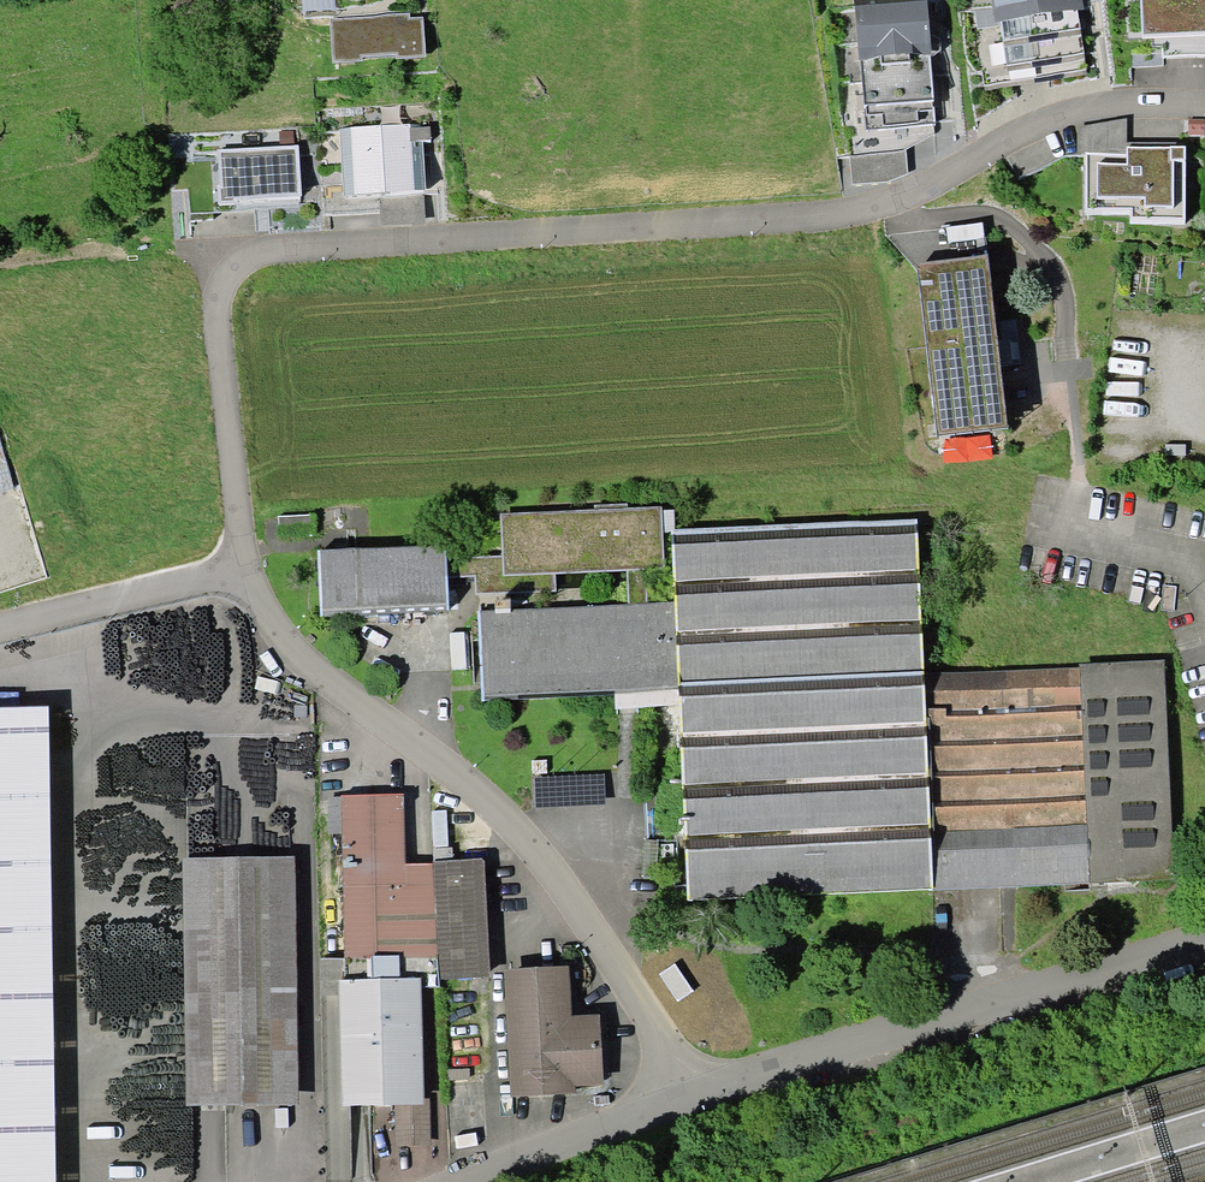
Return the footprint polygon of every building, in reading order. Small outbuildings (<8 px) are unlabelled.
[(866,128),(936,123),(927,0),(856,0),(866,128)] [(1088,69),(1078,7),(1085,6),(1084,0),(993,0),(996,20),(1000,19),(1010,82),(1088,69)] [(1143,38),(1204,35),(1204,0),(1141,0),(1143,38)] [(424,54),(422,16),(409,17),(409,13),(329,18),(332,62),(361,60),(360,55),(397,52),(398,56),(424,54)] [(1127,142),(1127,118),(1078,127),(1078,154),(1086,154),(1127,154),(1127,147),(1127,142)] [(1204,120),(1188,120),(1188,135),(1204,135),(1204,120)] [(420,124),(340,129),(344,196),(425,191),(421,141),(431,141),(430,128),(421,128),(420,124)] [(280,131),(281,147),(294,146),(293,130),(280,131)] [(220,203),(302,198),(299,146),(294,146),(281,147),(219,150),(221,184),(219,184),(220,203)] [(1132,216),(1185,216),(1185,146),(1177,146),(1171,146),(1171,147),(1127,147),(1127,154),(1086,154),(1086,208),(1132,208),(1132,216)] [(943,436),(1008,427),(986,257),(921,265),(943,436)] [(645,568),(664,568),(661,506),(627,508),(627,503),(595,504),(595,508),(501,512),(503,556),(447,558),(448,576),(475,575),(476,594),(555,591),(554,573),(627,570),(629,604),(646,603),(645,568)] [(615,693),(678,691),(687,901),(934,891),(934,889),(1171,879),(1162,660),(1082,663),(1082,669),(922,675),(915,519),(672,529),(675,602),(646,603),(629,604),(478,610),(481,699),(615,693)] [(447,544),(319,549),(321,615),(449,610),(448,576),(447,558),(447,544)] [(48,708),(0,709),(0,1181),(56,1181),(48,708)] [(607,776),(534,778),(535,808),(608,806),(607,776)] [(326,796),(328,833),(340,832),(344,959),(371,958),(371,957),(398,957),(398,959),(436,958),(434,864),(404,865),(402,793),(340,794),(340,796),(326,796)] [(433,847),(448,846),(447,809),(432,809),(433,847)] [(434,861),(453,861),(452,846),(448,846),(433,847),(434,861)] [(188,1107),(299,1105),(296,856),(181,858),(188,1107)] [(488,979),(483,860),(453,861),(434,861),(433,862),(434,864),(436,958),(437,980),(488,979)] [(342,1107),(424,1105),(420,979),(399,979),(398,959),(398,957),(371,957),(371,958),(372,980),(338,981),(342,1107)] [(575,1085),(603,1084),(599,1013),(572,1014),(569,964),(503,968),(510,1095),(576,1092),(575,1085)]
